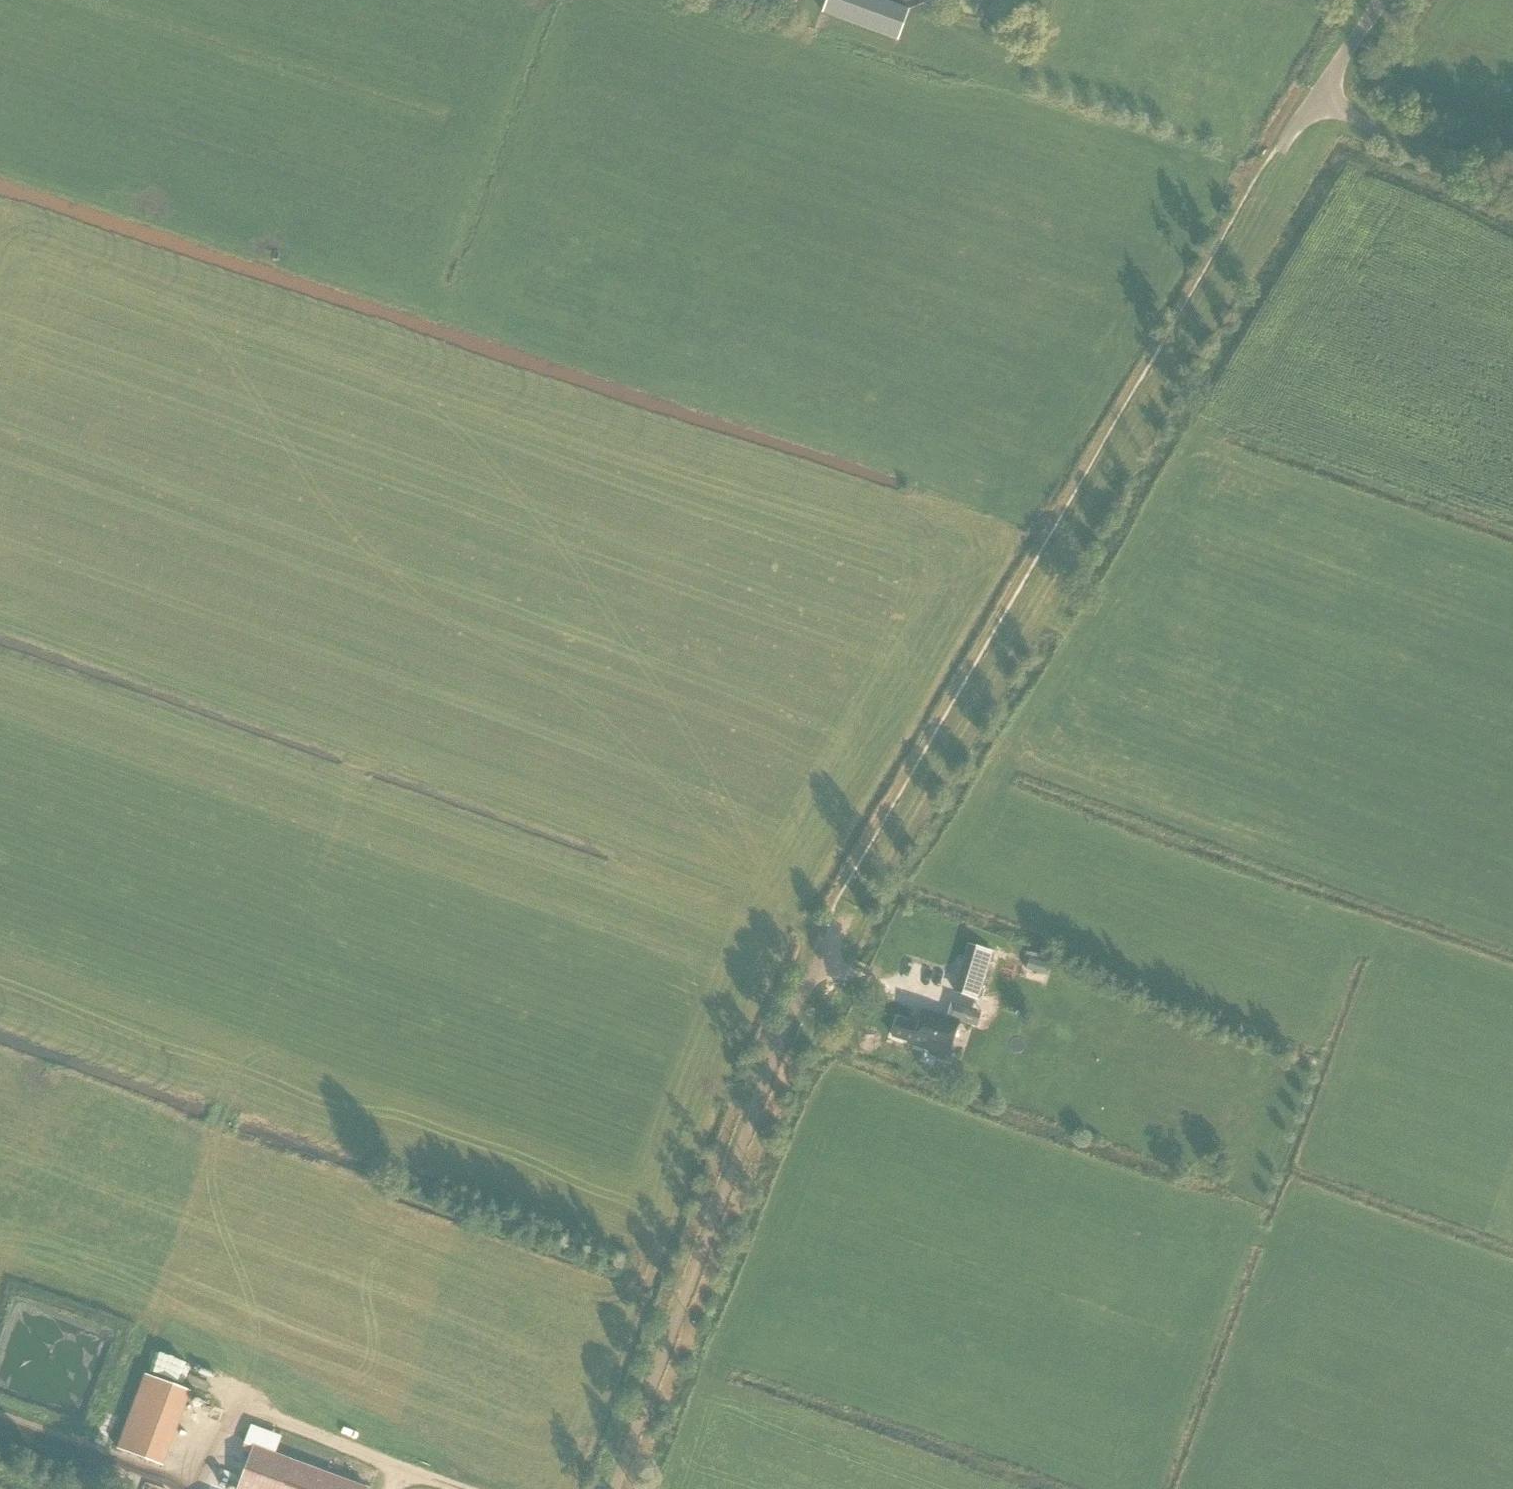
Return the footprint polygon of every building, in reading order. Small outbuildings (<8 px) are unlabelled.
[(909,9),(883,0),(827,0),(822,12),(898,40),(909,9)] [(1031,980),(1036,960),(1024,957),(1019,976),(1031,980)] [(978,999),(986,972),(961,964),(953,991),(978,999)] [(948,1056),(959,1021),(923,1009),(918,1024),(898,1018),(892,1036),(908,1041),(907,1043),(948,1056)] [(171,1461),(195,1383),(146,1368),(122,1446),(171,1461)] [(224,1433),(224,1419),(211,1419),(210,1433),(224,1433)] [(254,1446),(253,1446),(237,1488),(367,1488),(254,1446)] [(17,1477),(0,1471),(0,1488),(13,1488),(17,1477)]
